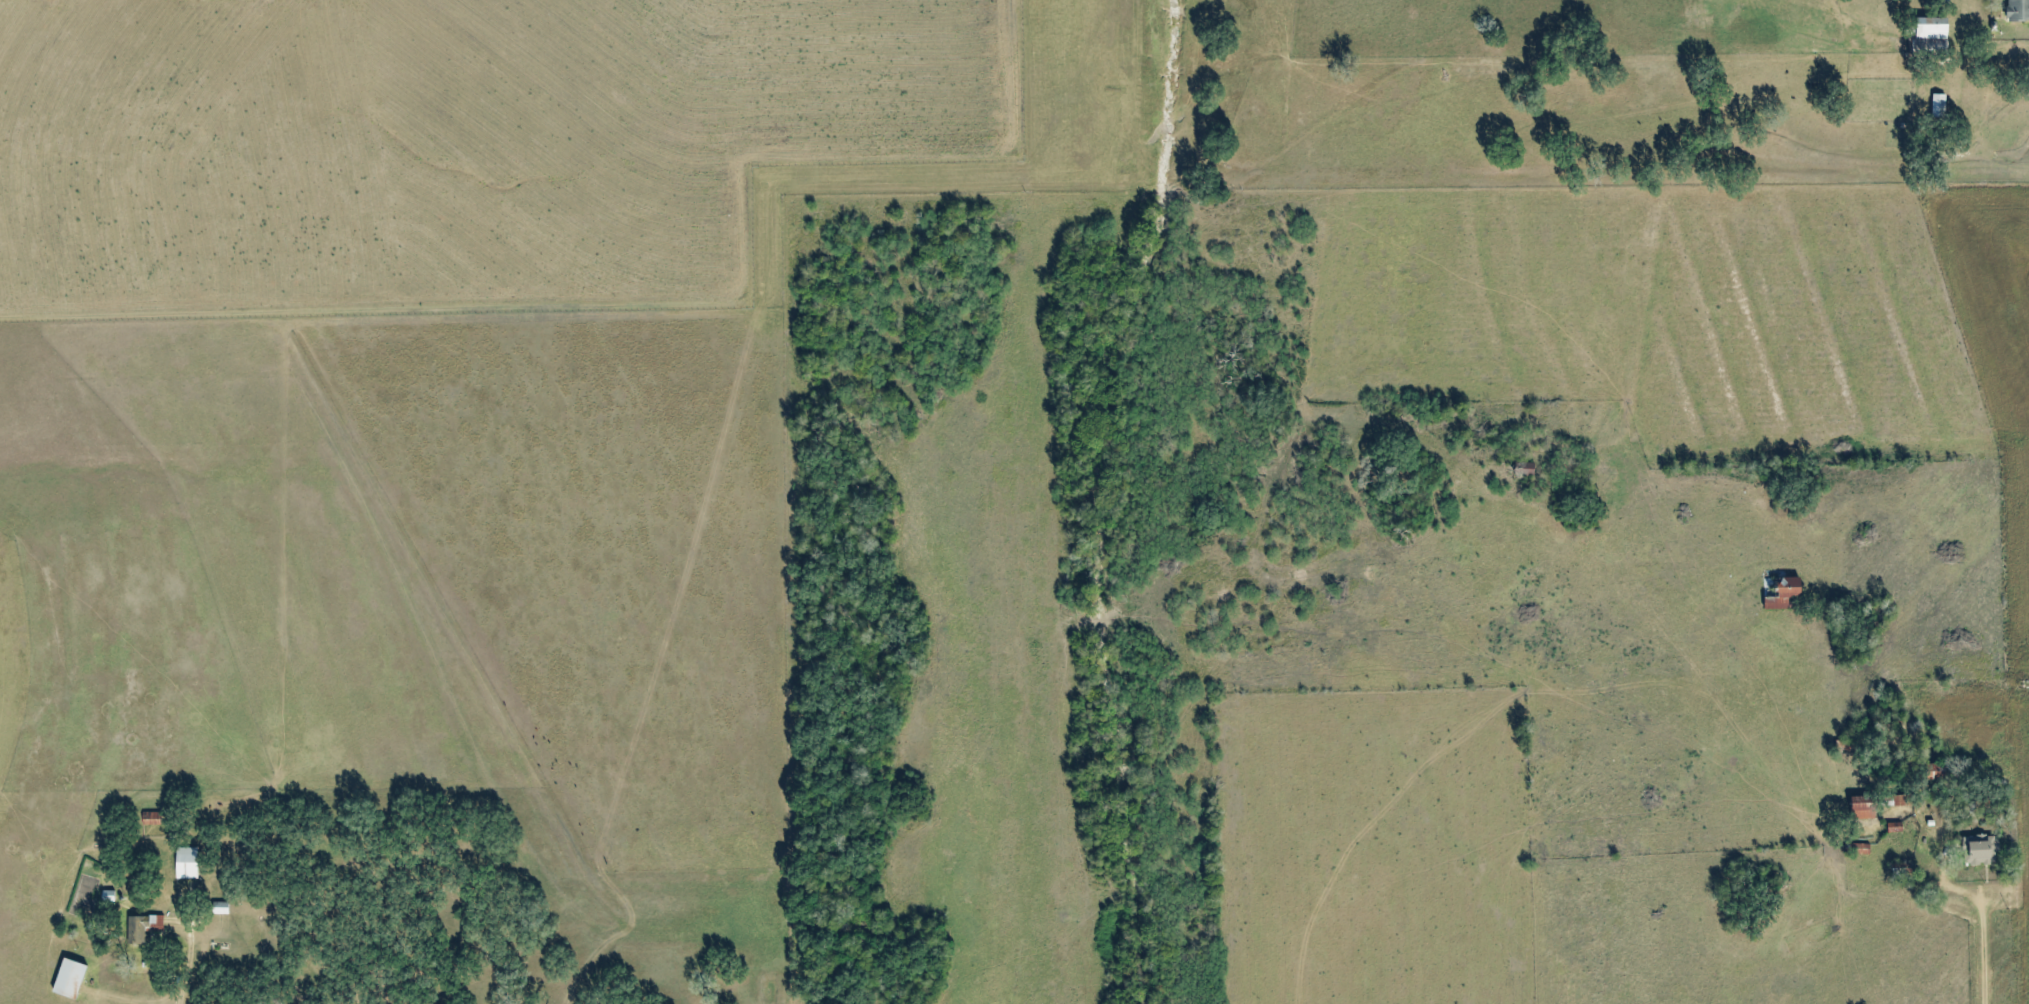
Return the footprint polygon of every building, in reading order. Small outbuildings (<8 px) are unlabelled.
[(2028,20),(2028,0),(2008,0),(2008,20),(2028,20)] [(1917,38),(1946,39),(1947,25),(1937,24),(1937,18),(1918,18),(1917,38)] [(1946,117),(1947,94),(1933,94),(1932,117),(1946,117)] [(1778,578),(1779,597),(1765,597),(1766,609),(1791,608),(1791,597),(1803,597),(1802,577),(1778,578)] [(161,811),(142,812),(143,825),(162,824),(161,811)] [(1989,838),(1962,840),(1964,864),(1996,862),(1996,851),(2000,851),(1999,836),(1989,837),(1989,838)] [(176,878),(197,878),(197,848),(176,848),(176,878)] [(164,915),(138,915),(138,929),(164,930),(164,915)] [(88,965),(65,957),(53,991),(77,999),(88,965)]
